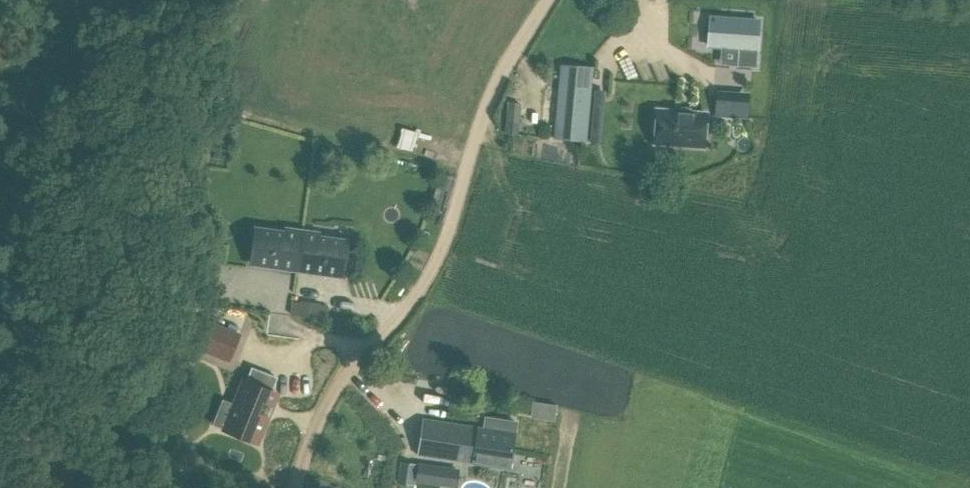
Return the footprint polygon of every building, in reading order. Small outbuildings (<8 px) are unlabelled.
[(924,59),(928,6),(839,0),(672,0),(671,24),(737,28),(737,40),(867,49),(866,55),(924,59)] [(560,63),(552,139),(587,143),(595,67),(560,63)] [(747,95),(717,93),(716,117),(746,119),(747,95)] [(506,133),(518,134),(520,101),(508,101),(506,133)] [(654,143),(704,147),(706,113),(657,110),(654,143)] [(397,148),(410,151),(416,131),(403,127),(397,148)] [(945,154),(959,156),(961,144),(947,142),(945,154)] [(665,158),(680,158),(681,148),(665,148),(665,158)] [(299,273),(303,231),(286,230),(286,234),(257,232),(254,268),(283,270),(282,272),(299,273)] [(344,276),(347,240),(319,237),(319,233),(303,231),(299,273),(316,275),(316,273),(344,276)] [(318,318),(320,307),(301,305),(299,315),(318,318)] [(229,360),(239,335),(198,318),(188,344),(229,360)] [(236,405),(225,430),(255,443),(275,394),(269,391),(274,376),(251,367),(236,405)] [(424,420),(419,454),(509,468),(514,434),(516,422),(484,418),(483,429),(424,420)] [(456,487),(458,470),(419,464),(416,482),(456,487)]
